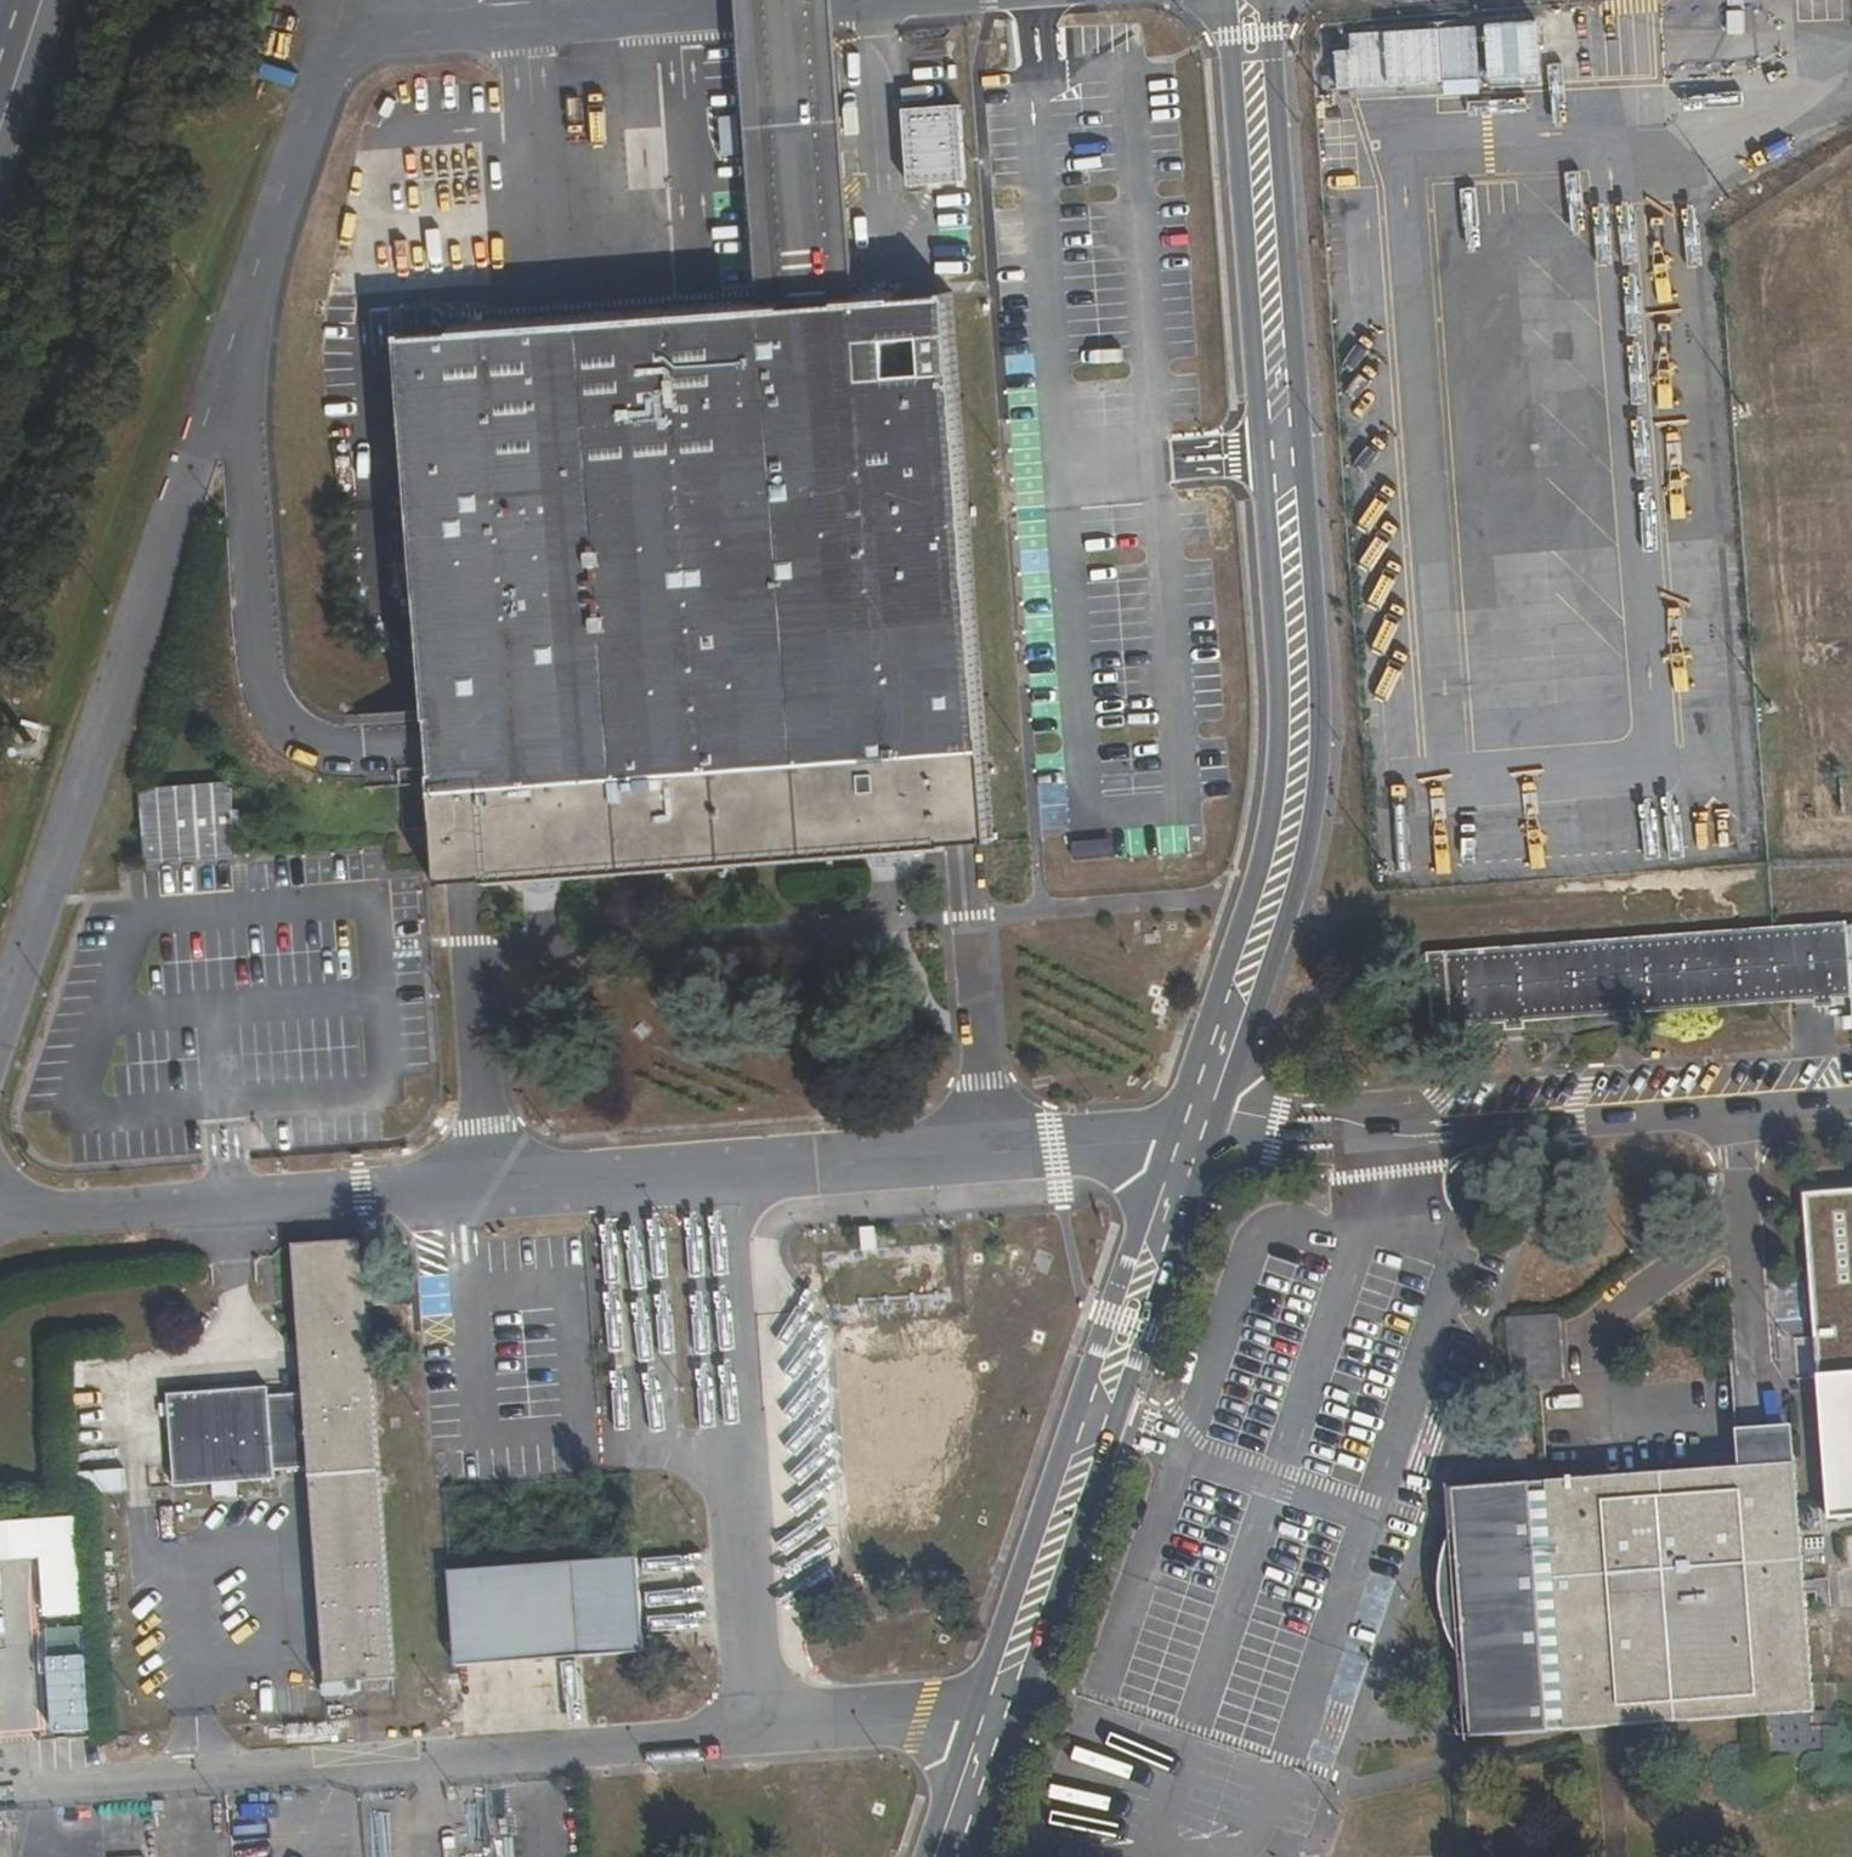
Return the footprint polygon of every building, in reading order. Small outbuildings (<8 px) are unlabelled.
[(990,842),(947,295),(387,339),(430,885),(990,842)] [(134,784),(139,857),(225,852),(220,778),(134,784)] [(1838,925),(1425,959),(1430,1033),(1843,998),(1838,925)] [(1804,1196),(1825,1519),(1851,1517),(1851,1192),(1804,1196)] [(370,1467),(351,1236),(280,1242),(292,1398),(299,1474),(370,1467)] [(785,1336),(793,1437),(877,1380),(785,1336)] [(256,1398),(158,1402),(163,1483),(262,1478),(262,1475),(298,1471),(292,1398),(256,1400),(256,1398)] [(1794,1471),(1453,1493),(1469,1742),(1609,1733),(1811,1720),(1794,1471)] [(475,1550),(476,1564),(506,1560),(505,1546),(475,1550)] [(633,1565),(452,1578),(458,1671),(640,1658),(633,1565)]
